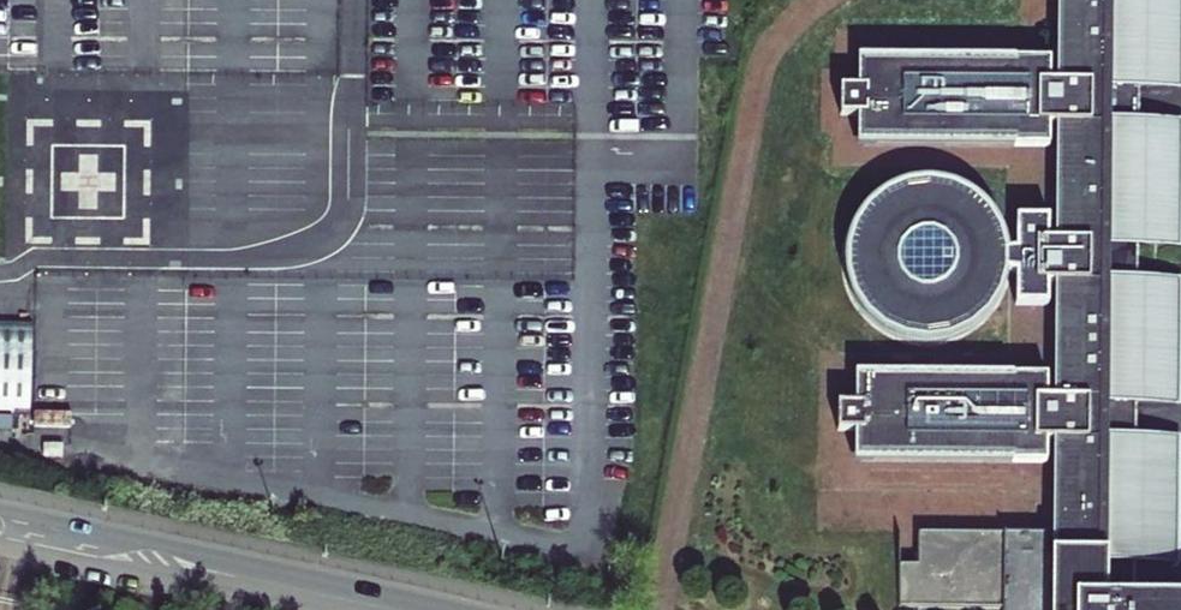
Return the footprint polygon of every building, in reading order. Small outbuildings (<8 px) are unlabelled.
[(1076,100),(1078,217),(1068,217),(1069,258),(1079,258),(1081,375),(1075,375),(1074,352),(883,355),(883,385),(866,385),(866,412),(883,412),(884,442),(1076,440),(1075,417),(1081,417),(1093,417),(1097,536),(1085,536),(1086,609),(1180,609),(1180,571),(1167,571),(1167,534),(1180,533),(1180,414),(1165,415),(1164,375),(1180,375),(1180,256),(1162,256),(1161,217),(1180,216),(1180,97),(1159,98),(1158,58),(1180,58),(1180,0),(1086,0),(1088,58),(1076,58),(1070,58),(1069,35),(883,39),(877,39),(878,69),(861,70),(862,97),(878,97),(879,127),(885,127),(1071,123),(1070,100),(1076,100)] [(1076,58),(1088,58),(1086,0),(1074,0),(1076,58)] [(974,332),(992,314),(1004,291),(1008,265),(1002,238),(989,214),(967,196),(941,186),(914,186),(887,195),(865,212),(851,235),(845,262),(848,288),(858,311),(876,330),(899,343),(925,347),(950,344),(974,332)] [(35,413),(37,320),(0,319),(0,412),(35,413)] [(1093,417),(1081,417),(1085,536),(1097,536),(1093,417)]
